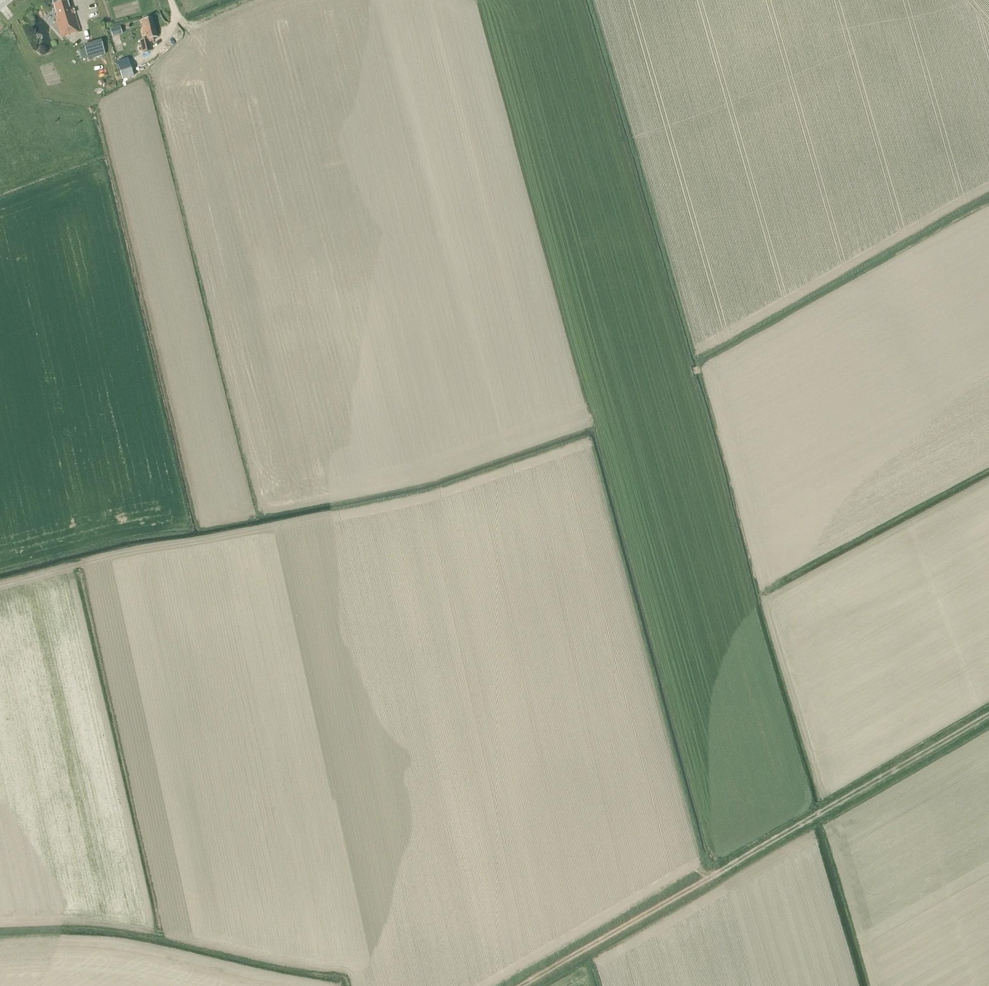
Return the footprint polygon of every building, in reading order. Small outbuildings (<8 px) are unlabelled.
[(66,0),(51,0),(57,18),(54,19),(60,37),(79,31),(72,7),(68,8),(66,0)] [(133,55),(142,53),(150,51),(147,39),(156,37),(152,18),(141,20),(141,22),(136,24),(136,23),(131,25),(131,24),(126,25),(133,55)] [(122,34),(120,27),(110,30),(112,37),(122,34)] [(85,44),(89,59),(106,54),(102,40),(85,44)] [(123,80),(130,78),(127,62),(119,64),(123,80)]
